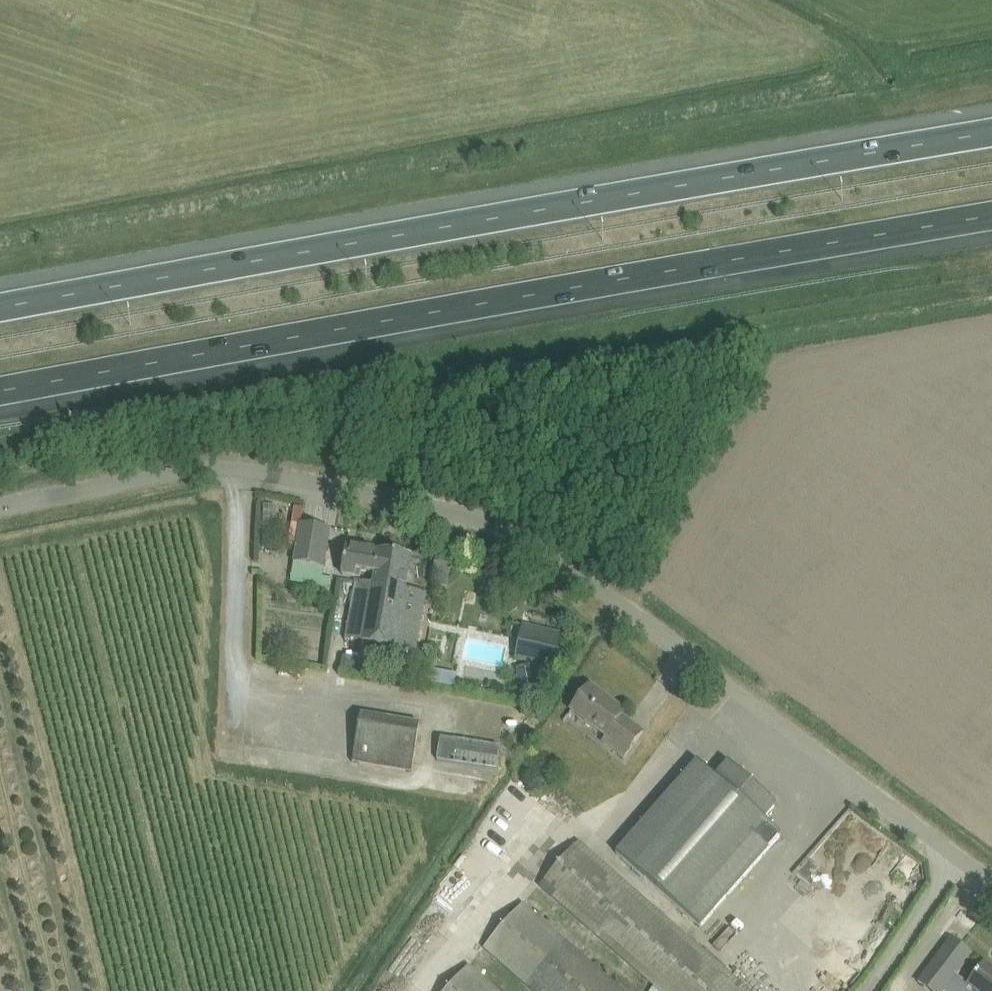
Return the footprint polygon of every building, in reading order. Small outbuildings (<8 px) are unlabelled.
[(290,581),(320,586),(330,529),(301,523),(290,581)] [(344,568),(342,575),(354,577),(356,569),(374,572),(378,573),(381,552),(347,547),(344,566),(344,568)] [(378,573),(374,572),(372,584),(359,581),(348,641),(416,652),(426,593),(404,590),(410,557),(381,552),(378,573)] [(530,629),(523,660),(555,667),(561,636),(530,629)] [(542,666),(517,672),(522,695),(547,689),(542,666)] [(590,685),(578,701),(570,712),(612,743),(609,748),(623,759),(643,733),(622,716),(625,712),(590,685)] [(352,764),(413,774),(421,725),(360,715),(352,764)] [(616,854),(700,928),(781,836),(763,821),(776,805),(728,763),(714,778),(697,762),(616,854)] [(536,883),(659,990),(745,990),(574,840),(536,883)] [(446,899),(458,906),(463,899),(451,891),(446,899)] [(520,902),(481,946),(532,990),(621,990),(520,902)] [(939,955),(918,982),(929,990),(944,990),(972,955),(951,939),(939,955)] [(466,964),(442,990),(496,990),(466,964)] [(944,990),(991,990),(991,970),(985,965),(973,981),(968,986),(955,977),(944,990)]
